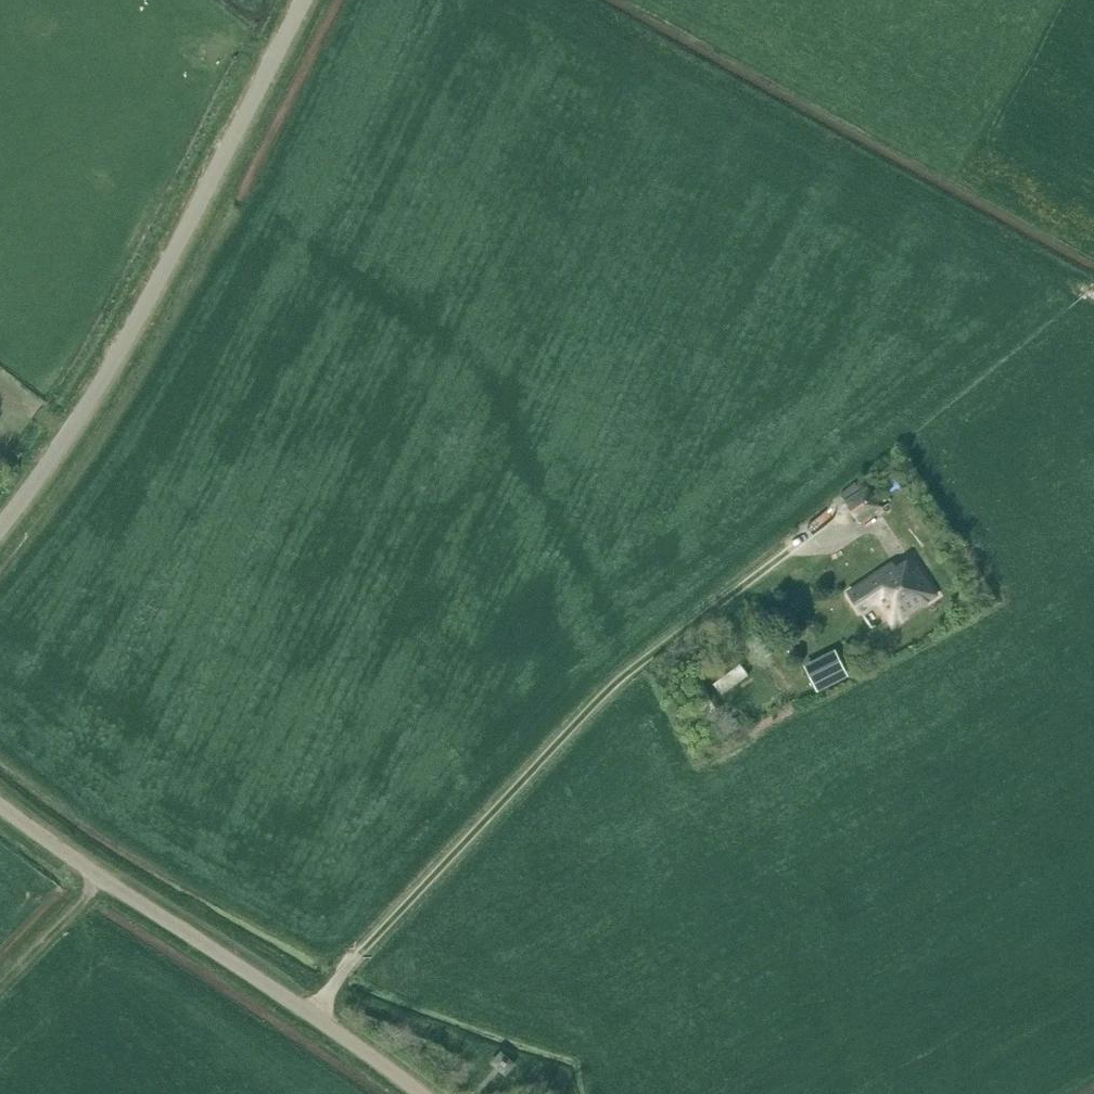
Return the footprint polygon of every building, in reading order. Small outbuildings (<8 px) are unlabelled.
[(856,481),(841,494),(860,522),(884,506),(868,484),(861,489),(856,481)] [(893,561),(850,591),(863,611),(879,600),(893,621),(936,592),(913,558),(898,568),(893,561)] [(842,663),(818,675),(825,688),(849,676),(842,663)] [(720,714),(704,682),(691,689),(706,720),(720,714)] [(500,1050),(489,1063),(505,1076),(516,1062),(500,1050)]
